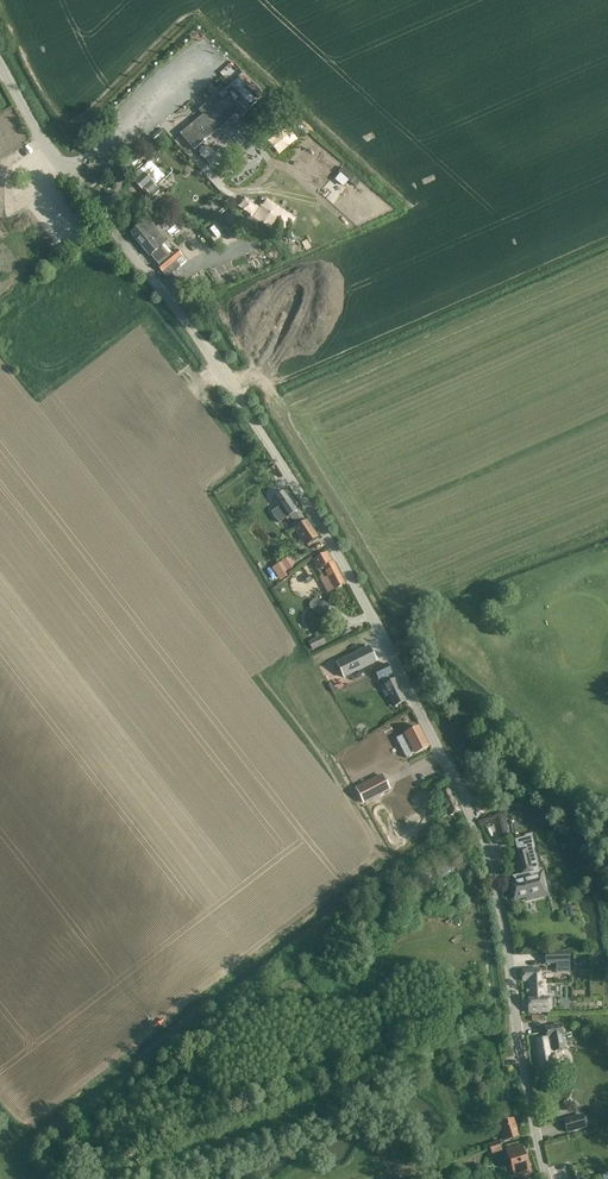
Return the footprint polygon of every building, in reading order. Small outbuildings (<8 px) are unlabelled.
[(202,115),(193,122),(194,124),(199,130),(202,134),(201,135),(206,140),(239,112),(244,117),(252,109),(248,105),(254,100),(246,91),(240,96),(237,93),(234,88),(232,90),(229,86),(224,90),(227,94),(227,95),(221,99),(212,107),(208,102),(198,110),(202,115)] [(157,187),(167,178),(152,162),(142,171),(157,187)] [(301,176),(309,169),(304,164),(296,172),(301,176)] [(343,167),(338,173),(351,184),(352,184),(356,178),(343,167)] [(140,170),(132,178),(136,183),(141,188),(141,189),(143,191),(148,197),(149,196),(150,198),(153,198),(159,192),(159,189),(152,182),(150,180),(145,174),(144,175),(140,170)] [(319,190),(326,182),(318,173),(310,182),(319,190)] [(141,228),(140,226),(130,233),(150,257),(152,255),(157,251),(159,249),(147,234),(151,231),(146,224),(141,228)] [(157,251),(152,255),(159,264),(157,266),(167,278),(180,267),(175,261),(182,255),(177,249),(164,260),(157,251)] [(221,277),(242,273),(240,264),(220,268),(221,277)] [(279,507),(271,512),(279,524),(286,519),(288,521),(291,518),(296,527),(295,528),(307,546),(308,545),(318,538),(306,521),(305,521),(302,523),(295,512),(297,510),(284,491),(274,498),(279,507)] [(327,553),(317,558),(312,561),(317,570),(320,576),(325,573),(334,590),(345,584),(333,562),(332,562),(327,553)] [(289,557),(275,566),(284,579),(298,569),(289,557)] [(312,611),(326,615),(329,604),(316,600),(312,611)] [(312,650),(321,645),(318,638),(309,643),(312,650)] [(369,646),(336,663),(344,679),(377,662),(369,646)] [(322,668),(331,682),(341,675),(332,661),(322,668)] [(387,664),(376,669),(373,670),(378,680),(381,679),(384,684),(381,686),(386,696),(389,694),(395,706),(405,701),(394,679),(390,681),(388,676),(392,674),(387,664)] [(409,712),(398,718),(403,727),(413,721),(409,712)] [(408,732),(396,739),(401,748),(406,758),(418,752),(429,747),(418,727),(417,728),(408,732)] [(388,765),(389,763),(388,759),(385,759),(382,760),(380,763),(381,766),(385,767),(388,765)] [(396,767),(402,780),(414,774),(408,761),(396,767)] [(382,774),(356,788),(364,804),(390,790),(382,774)] [(434,783),(438,792),(448,787),(444,778),(434,783)] [(449,789),(438,794),(449,816),(460,811),(449,789)] [(435,846),(445,839),(441,834),(431,842),(435,846)] [(513,881),(508,882),(513,902),(525,899),(549,893),(543,870),(539,871),(534,850),(535,849),(532,836),(515,840),(517,850),(511,852),(517,875),(512,876),(513,881)] [(424,856),(418,860),(424,868),(430,864),(424,856)] [(416,885),(421,882),(417,875),(412,878),(416,885)] [(437,885),(440,889),(449,882),(445,878),(437,885)] [(410,911),(418,903),(414,899),(406,906),(410,911)] [(345,938),(355,952),(361,947),(351,933),(345,938)] [(546,963),(568,962),(568,952),(546,953),(546,963)] [(339,953),(336,956),(342,965),(346,962),(339,953)] [(546,999),(546,980),(540,980),(540,969),(522,969),(522,981),(528,981),(529,1000),(528,1000),(528,1013),(549,1012),(549,999),(546,999)] [(547,1037),(535,1040),(539,1061),(540,1069),(553,1066),(553,1065),(557,1065),(555,1051),(564,1050),(561,1035),(562,1035),(561,1025),(557,1025),(545,1027),(547,1037)] [(582,1116),(563,1121),(567,1133),(585,1128),(582,1116)] [(513,1119),(501,1122),(498,1123),(504,1142),(519,1137),(513,1119)] [(488,1145),(490,1149),(501,1146),(499,1141),(488,1145)] [(503,1151),(501,1146),(490,1149),(491,1155),(503,1151)] [(521,1146),(510,1150),(506,1151),(514,1175),(521,1173),(522,1176),(530,1173),(521,1146)]
